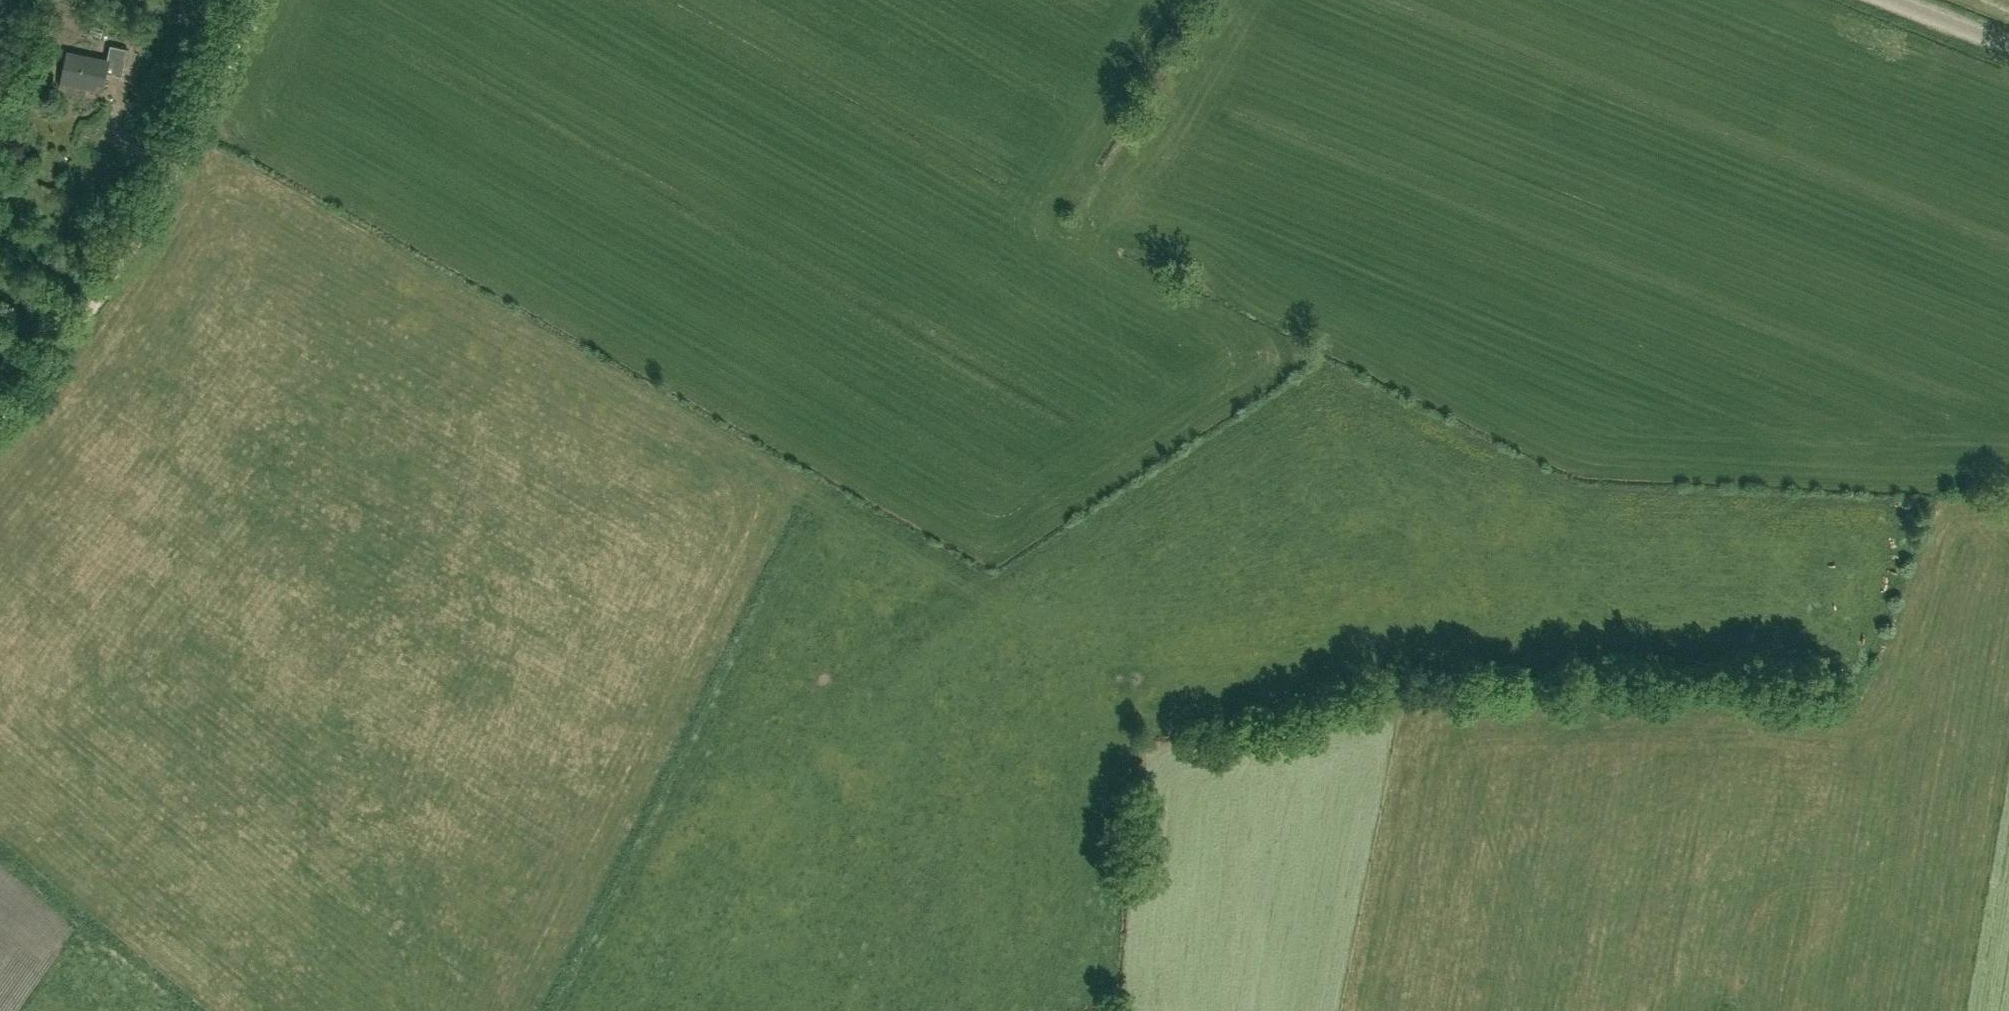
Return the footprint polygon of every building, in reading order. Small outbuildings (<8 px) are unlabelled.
[(68,54),(63,80),(87,85),(86,88),(101,91),(104,74),(121,78),(127,50),(110,46),(107,62),(68,54)]
